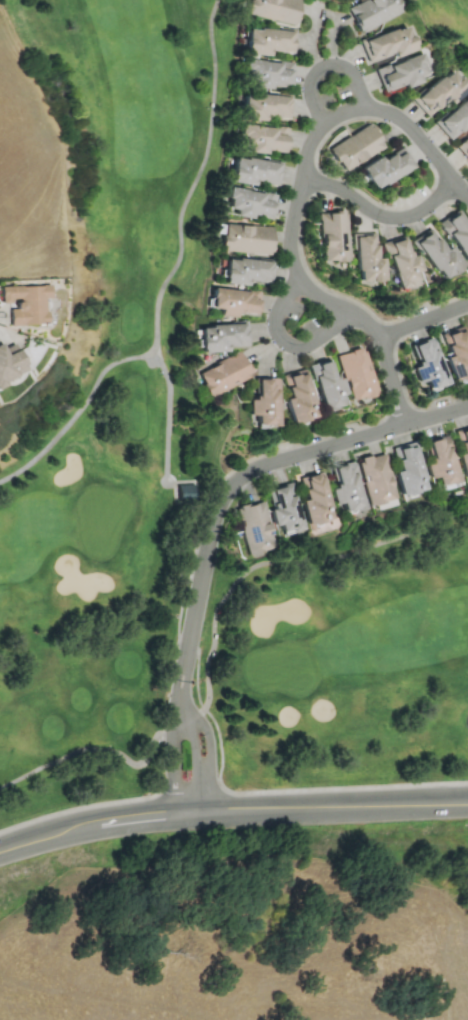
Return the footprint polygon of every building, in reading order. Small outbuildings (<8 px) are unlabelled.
[(293,25),(298,0),(249,0),(246,14),(293,25)] [(359,32),(402,11),(396,0),(363,0),(347,8),(359,32)] [(360,41),(368,63),(412,47),(404,25),(360,41)] [(293,31),(245,27),(243,53),(266,55),(266,50),(291,52),(293,31)] [(383,91),(403,84),(403,85),(426,76),(418,52),(374,68),(383,91)] [(289,85),(290,62),(243,59),(242,80),(252,80),(252,87),(269,88),(269,84),(289,85)] [(447,103),(465,89),(448,69),(412,99),(425,115),(444,100),(447,103)] [(259,120),(260,115),(286,117),(288,95),(241,91),(239,118),(259,120)] [(467,124),(467,126),(467,96),(434,123),(447,139),(467,124)] [(283,151),(285,127),(238,123),(236,144),(247,145),(246,152),(263,153),(264,149),(283,151)] [(382,145),(368,123),(327,149),(341,171),(382,145)] [(467,164),(467,135),(454,146),(467,164)] [(412,167),(401,147),(378,159),(377,156),(357,167),(370,190),(412,167)] [(250,184),(250,181),(276,184),(279,162),(231,156),(228,182),(250,184)] [(270,219),(274,194),(228,186),(225,207),(233,209),(232,215),(249,218),(249,215),(270,219)] [(467,256),(467,226),(458,209),(437,221),(461,261),(467,256)] [(318,261),(344,260),(343,211),(317,212),(318,261)] [(219,250),(268,254),(270,226),(221,223),(219,250)] [(446,245),(441,248),(428,228),(411,238),(435,279),(458,265),(446,245)] [(373,234),(352,234),(353,281),(378,281),(378,258),(373,258),(373,234)] [(393,289),(414,284),(411,271),(416,270),(412,253),(408,254),(403,236),(381,242),(393,289)] [(245,285),(245,281),(268,283),(270,261),(224,257),(221,282),(245,285)] [(0,286),(1,303),(9,303),(9,298),(15,298),(16,308),(9,308),(9,325),(45,324),(44,297),(49,297),(49,285),(0,286)] [(208,307),(219,308),(218,315),(234,317),(234,312),(255,315),(258,292),(211,286),(208,307)] [(198,349),(246,347),(245,323),(197,324),(198,349)] [(467,377),(467,352),(459,327),(442,333),(447,344),(443,345),(447,356),(443,357),(452,383),(467,377)] [(445,383),(429,338),(410,345),(417,365),(410,367),(415,382),(422,380),(426,390),(445,383)] [(16,349),(4,354),(0,345),(0,383),(26,371),(16,349)] [(335,354),(347,401),(373,394),(361,347),(335,354)] [(194,371),(205,395),(248,377),(238,352),(194,371)] [(318,410),(339,405),(337,394),(343,393),(339,377),(331,379),(327,359),(308,364),(318,410)] [(313,416),(301,370),(284,374),(287,383),(282,384),(286,397),(281,398),(287,423),(313,416)] [(274,426),(273,377),(254,378),(254,398),(246,398),(246,415),(253,415),(253,426),(274,426)] [(454,430),(459,453),(455,454),(460,478),(467,476),(467,427),(454,430)] [(455,481),(445,435),(425,440),(429,461),(423,463),(426,478),(434,476),(436,485),(455,481)] [(392,471),(398,495),(423,489),(411,442),(391,447),(396,470),(392,471)] [(355,459),(367,505),(393,498),(382,452),(355,459)] [(362,507),(351,461),(330,466),(335,485),(328,487),(333,504),(339,502),(342,512),(362,507)] [(328,509),(320,472),(300,476),(305,498),(299,499),(304,524),(329,519),(326,510),(328,509)] [(271,525),(279,524),(281,533),(300,529),(289,482),(268,487),(273,508),(268,509),(271,525)] [(245,555),(272,549),(261,500),(235,506),(245,555)]
